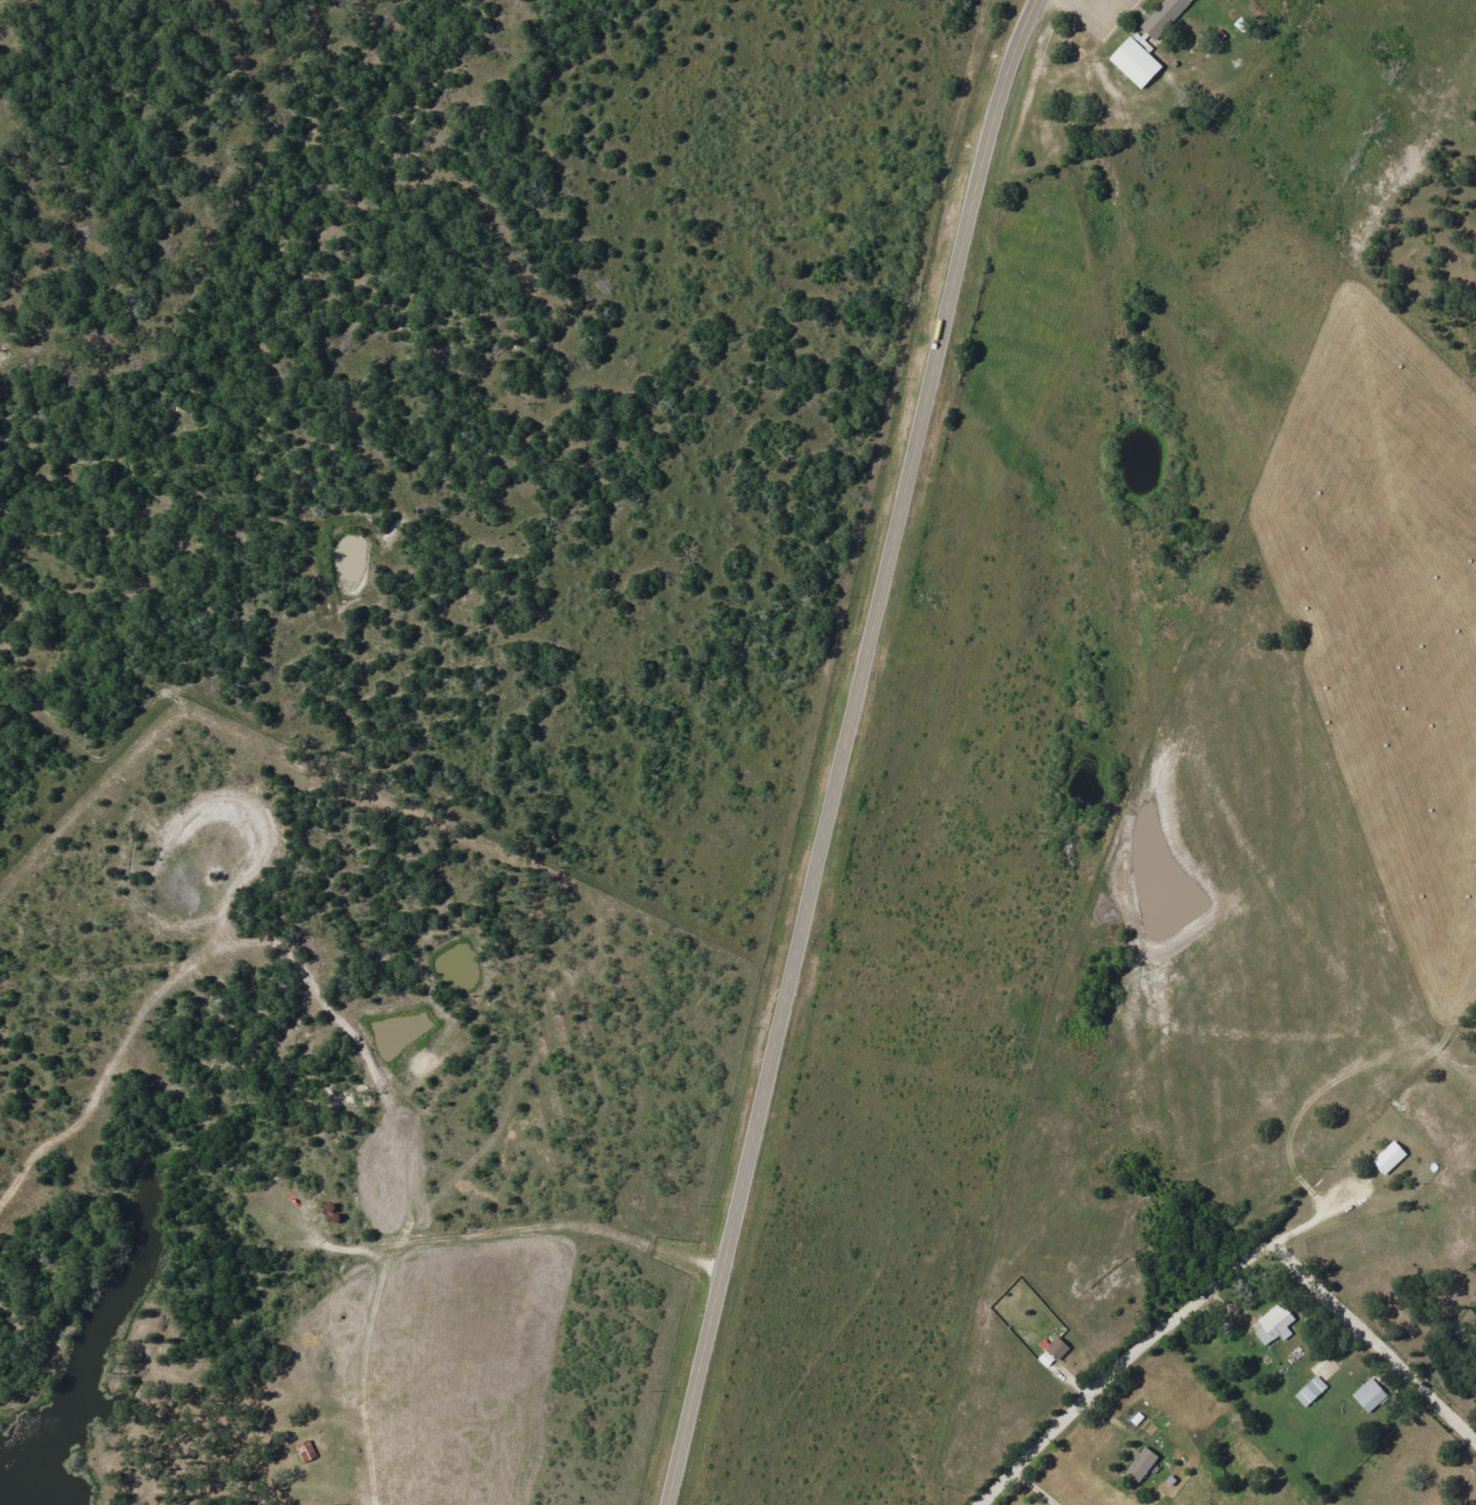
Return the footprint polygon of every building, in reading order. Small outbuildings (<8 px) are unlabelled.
[(1140,27),(1154,41),(1194,0),(1165,0),(1140,27)] [(1137,43),(1130,37),(1109,60),(1141,90),(1163,68),(1148,53),(1152,49),(1141,39),(1137,43)] [(1407,1155),(1394,1141),(1372,1162),(1385,1176),(1407,1155)] [(1257,1320),(1262,1327),(1254,1333),(1265,1347),(1280,1336),(1283,1341),(1292,1334),(1287,1327),(1296,1320),(1282,1302),(1257,1320)] [(1045,1349),(1056,1362),(1070,1350),(1059,1337),(1045,1349)] [(1368,1414),(1388,1396),(1371,1378),(1352,1396),(1368,1414)] [(1140,1484),(1158,1457),(1144,1447),(1125,1474),(1140,1484)]
